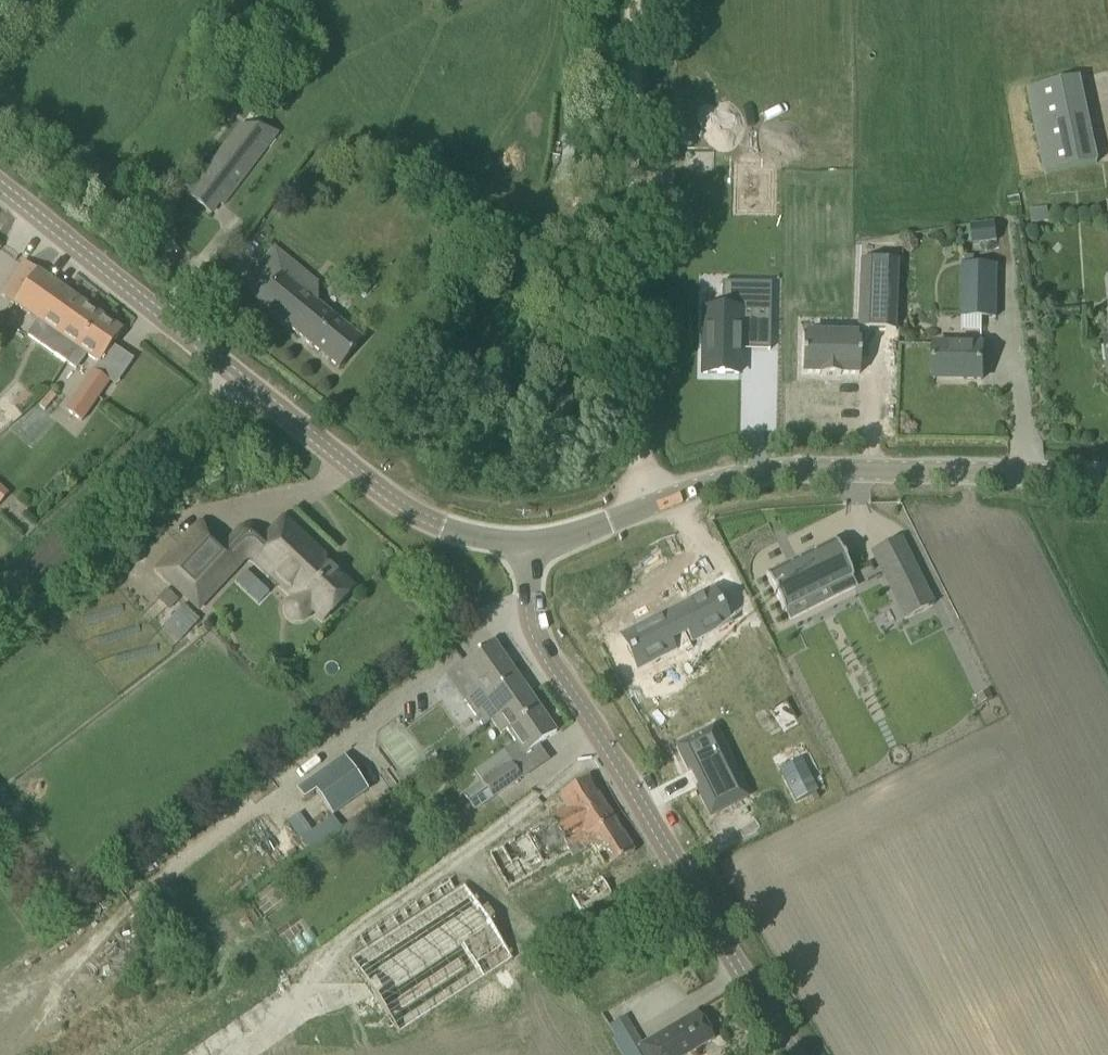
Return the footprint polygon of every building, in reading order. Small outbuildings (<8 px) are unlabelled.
[(1026,89),(1045,174),(1100,162),(1081,77),(1026,89)] [(195,185),(186,196),(211,215),(219,204),(223,206),(267,147),(240,126),(195,185)] [(772,169),(750,169),(750,186),(736,186),(735,212),(749,212),(772,213),(772,169)] [(1029,209),(1031,224),(1049,222),(1047,207),(1029,209)] [(970,224),(973,245),(998,242),(996,221),(970,224)] [(315,297),(322,286),(275,248),(242,288),(339,368),(363,339),(315,297)] [(861,260),(858,329),(897,331),(900,261),(861,260)] [(24,261),(1,294),(76,349),(68,361),(77,367),(85,356),(98,365),(122,330),(24,261)] [(960,318),(998,318),(999,263),(960,263),(960,318)] [(708,311),(707,373),(743,374),(743,324),(774,324),(774,283),(726,283),(726,311),(708,311)] [(805,336),(804,375),(822,375),(822,377),(842,377),(842,376),(860,376),(861,337),(805,336)] [(935,341),(934,377),(935,377),(959,377),(959,380),(982,380),(983,359),(983,343),(935,341)] [(65,409),(81,420),(109,380),(93,368),(65,409)] [(25,390),(11,403),(19,410),(32,397),(25,390)] [(50,391),(38,405),(44,410),(55,396),(50,391)] [(410,435),(420,443),(428,433),(418,425),(410,435)] [(9,493),(0,485),(0,504),(9,493)] [(284,610),(284,613),(285,615),(285,616),(287,618),(288,620),(290,621),(291,622),(293,623),(295,623),(297,624),(299,623),(301,623),(303,622),(305,621),(307,620),(313,614),(321,623),(353,589),(323,560),(325,557),(284,518),(266,537),(259,531),(256,529),(254,528),(251,528),(248,527),(246,528),(243,528),(242,529),(240,530),(238,531),(230,540),(233,542),(228,548),(201,522),(156,570),(199,611),(248,559),(291,597),(285,604),(284,606),(284,608),(284,610)] [(767,575),(765,575),(782,611),(784,610),(781,604),(783,603),(783,602),(805,592),(808,597),(829,587),(850,577),(851,577),(852,576),(835,541),(833,542),(834,542),(767,575)] [(903,575),(882,586),(907,637),(930,625),(903,575)] [(712,585),(620,630),(636,661),(673,642),(669,634),(685,626),(689,634),(727,616),(712,585)] [(165,590),(156,599),(168,610),(176,600),(165,590)] [(160,624),(177,640),(194,622),(177,606),(160,624)] [(477,690),(463,700),(482,728),(490,722),(500,735),(506,731),(523,756),(556,732),(493,642),(460,666),(477,690)] [(802,645),(797,648),(807,667),(816,662),(808,646),(803,649),(802,645)] [(713,728),(676,747),(688,772),(692,770),(699,786),(696,788),(710,816),(747,798),(725,752),(724,751),(713,728)] [(316,790),(333,815),(369,790),(343,755),(295,787),(303,799),(316,790)] [(779,770),(795,801),(817,791),(801,759),(779,770)] [(463,794),(476,811),(522,779),(510,762),(463,794)] [(566,809),(488,852),(509,889),(570,854),(571,856),(590,846),(604,871),(634,853),(588,778),(559,796),(566,809)] [(313,852),(341,827),(328,813),(300,838),(313,852)] [(571,896),(583,912),(612,893),(601,876),(571,896)] [(349,958),(400,1035),(513,960),(462,883),(349,958)] [(529,970),(535,979),(546,972),(540,963),(529,970)] [(473,993),(485,1012),(507,998),(495,979),(473,993)] [(637,1046),(642,1054),(687,1054),(714,1039),(697,1011),(637,1046)]
